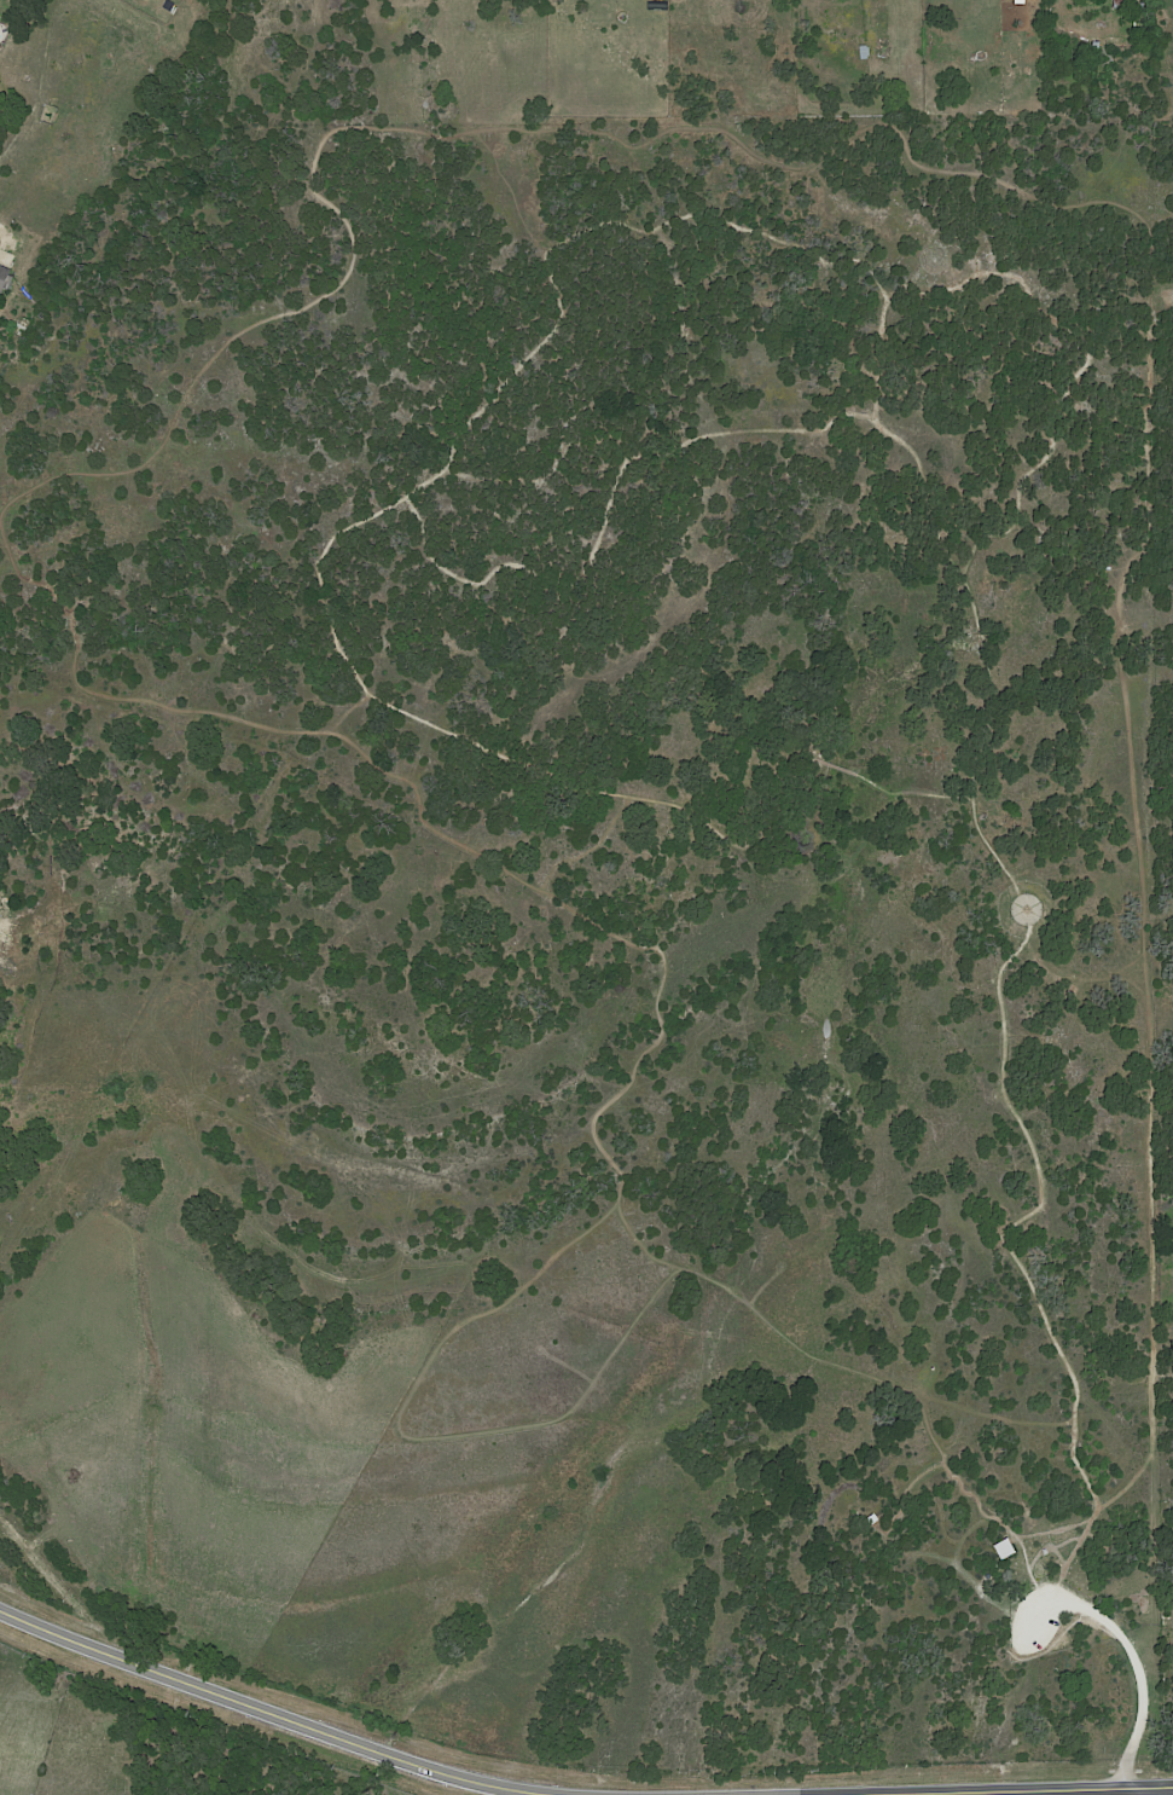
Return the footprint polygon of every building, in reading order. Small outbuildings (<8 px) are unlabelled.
[(864,58),(861,45),(869,44),(869,47),(871,46),(871,56),(870,56),(870,58),(864,58)] [(10,75),(21,77),(18,85),(7,81),(10,75)] [(4,293),(0,291),(0,264),(13,270),(4,293)] [(22,301),(33,303),(31,309),(21,307),(22,301)]
